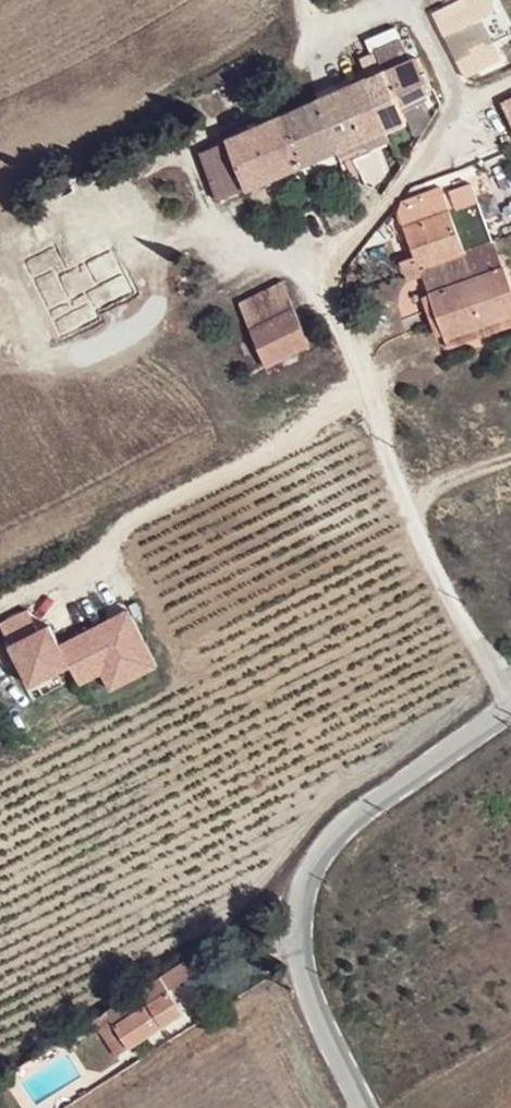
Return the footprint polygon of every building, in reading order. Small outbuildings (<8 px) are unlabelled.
[(448,32),(442,35),(448,42),(456,59),(458,64),(484,51),(491,64),(502,58),(495,45),(482,21),(473,3),(441,20),(448,32)] [(496,12),(482,21),(495,45),(509,37),(496,12)] [(382,72),(362,80),(385,132),(407,122),(402,111),(399,104),(419,95),(431,90),(415,57),(407,60),(398,40),(372,52),(382,72)] [(315,102),(337,152),(363,141),(385,132),(362,80),(315,102)] [(399,104),(402,111),(422,102),(419,95),(399,104)] [(502,105),(510,123),(510,100),(502,105)] [(282,118),(303,166),(337,152),(315,102),(282,118)] [(218,203),(303,166),(282,118),(200,154),(218,203)] [(368,149),(389,141),(385,132),(363,141),(368,149)] [(363,141),(337,152),(343,165),(369,152),(368,149),(363,141)] [(474,185),(445,196),(466,252),(464,254),(439,263),(427,267),(430,275),(438,296),(450,292),(474,282),(506,270),(497,244),(495,245),(474,185)] [(403,208),(400,211),(445,196),(443,189),(406,203),(403,208)] [(400,211),(400,212),(415,257),(400,263),(409,283),(430,275),(427,267),(439,263),(464,254),(466,252),(445,196),(400,211)] [(99,202),(84,210),(87,218),(104,210),(99,202)] [(73,269),(96,258),(91,248),(68,259),(73,269)] [(506,270),(474,282),(450,292),(438,296),(432,299),(449,343),(510,319),(510,283),(506,270)] [(279,282),(235,303),(250,332),(293,311),(279,282)] [(267,366),(310,344),(293,311),(250,332),(267,366)] [(449,343),(453,351),(510,329),(510,319),(449,343)] [(145,641),(131,612),(62,647),(52,627),(41,633),(31,612),(3,626),(32,687),(72,667),(82,686),(104,674),(108,682),(143,663),(135,646),(145,641)] [(143,663),(108,682),(112,691),(158,668),(145,641),(135,646),(143,663)] [(186,965),(163,979),(171,992),(194,977),(186,965)] [(131,1049),(185,1015),(171,992),(163,979),(109,1013),(107,1014),(129,1051),(131,1049)] [(107,1014),(81,1031),(87,1042),(94,1038),(109,1063),(129,1051),(107,1014)]
